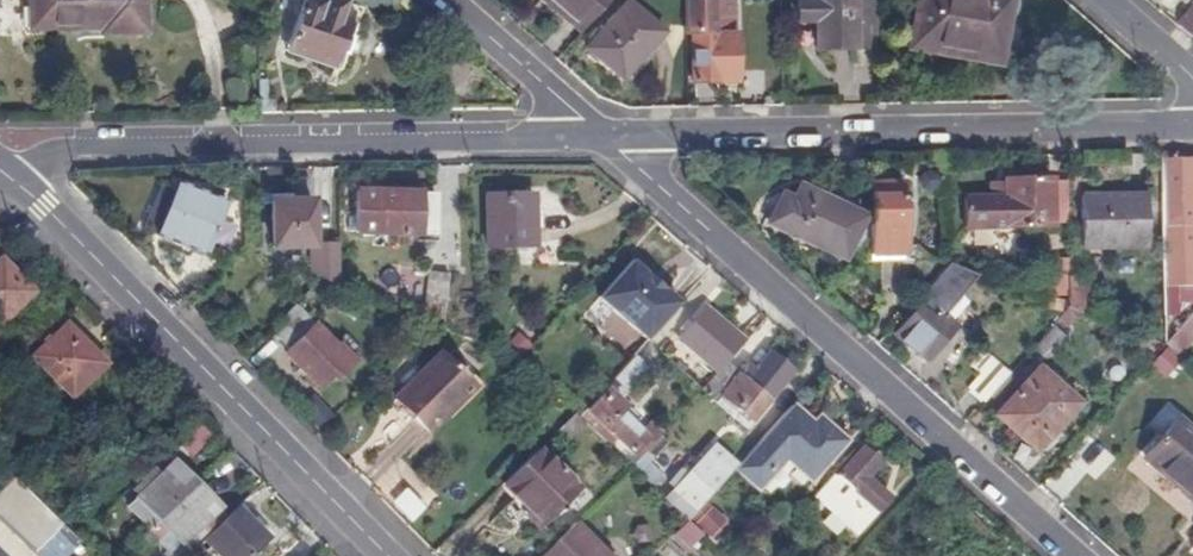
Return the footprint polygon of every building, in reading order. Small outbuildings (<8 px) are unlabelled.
[(28,10),(39,10),(40,30),(100,29),(100,36),(145,35),(144,0),(28,0),(28,10)] [(343,4),(331,0),(316,0),(316,2),(308,0),(302,0),(285,55),(343,72),(358,16),(341,11),(343,4)] [(612,0),(541,0),(581,35),(612,0)] [(914,52),(1004,70),(1013,23),(1018,24),(1025,20),(1029,12),(1026,4),(1020,0),(925,0),(914,52)] [(856,50),(878,49),(877,1),(856,2),(856,50)] [(737,83),(736,37),(735,2),(685,3),(686,37),(692,36),(694,83),(737,83)] [(820,50),(856,50),(856,2),(800,3),(800,22),(819,22),(820,50)] [(621,84),(662,39),(625,6),(582,52),(621,84)] [(1192,42),(1192,11),(1178,29),(1192,42)] [(792,49),(809,50),(810,27),(793,27),(792,49)] [(1184,162),(1161,162),(1164,318),(1176,318),(1177,306),(1189,304),(1188,233),(1186,232),(1184,162)] [(1051,230),(1050,182),(1005,183),(1004,200),(964,202),(964,231),(1051,230)] [(177,183),(172,192),(154,232),(202,254),(225,204),(177,183)] [(768,221),(844,264),(869,236),(869,220),(802,184),(794,197),(783,192),(768,221)] [(902,186),(870,186),(869,220),(869,236),(870,258),(903,259),(902,186)] [(154,232),(172,192),(162,187),(143,227),(154,232)] [(434,234),(433,192),(367,192),(367,234),(434,234)] [(1146,249),(1146,197),(1084,197),(1085,250),(1146,249)] [(532,250),(531,201),(486,201),(487,251),(532,250)] [(311,248),(311,244),(310,202),(271,203),(271,248),(311,248)] [(336,286),(336,245),(311,244),(311,248),(311,276),(320,280),(336,286)] [(1,259),(0,260),(0,326),(33,293),(1,259)] [(647,344),(679,307),(630,264),(598,301),(647,344)] [(1066,278),(1066,265),(1050,266),(1049,304),(1067,310),(1066,278)] [(978,278),(945,266),(898,320),(903,325),(891,338),(920,365),(951,331),(940,321),(978,278)] [(427,324),(441,330),(446,275),(425,273),(421,322),(427,324)] [(1085,317),(1087,317),(1086,278),(1066,278),(1067,310),(1085,317)] [(294,307),(268,333),(290,354),(287,357),(318,387),(329,376),(334,381),(350,365),(294,307)] [(1067,310),(1056,322),(1068,334),(1085,317),(1067,310)] [(725,365),(742,345),(705,313),(680,344),(716,376),(725,365)] [(1176,355),(1192,335),(1192,313),(1164,346),(1176,355)] [(903,325),(898,320),(886,334),(891,338),(903,325)] [(69,400),(105,364),(65,324),(31,359),(69,400)] [(1051,327),(1031,349),(1046,362),(1065,339),(1051,327)] [(506,353),(519,364),(531,351),(518,339),(506,353)] [(965,389),(982,404),(1007,376),(979,351),(965,366),(976,376),(965,389)] [(473,388),(441,354),(394,399),(429,434),(473,388)] [(745,380),(725,365),(716,376),(707,385),(753,423),(793,375),(767,354),(745,380)] [(1079,406),(1037,369),(994,417),(1037,455),(1079,406)] [(614,441),(639,464),(690,405),(679,397),(645,435),(628,421),(631,417),(604,393),(580,422),(607,448),(614,441)] [(812,429),(789,409),(735,471),(757,491),(785,460),(809,481),(842,444),(818,423),(812,429)] [(1178,421),(1143,460),(1192,504),(1192,435),(1178,421)] [(580,492),(537,450),(502,485),(530,513),(545,528),(580,492)] [(704,506),(733,473),(710,452),(664,503),(688,524),(690,522),(704,506)] [(837,480),(834,477),(813,501),(854,538),(888,501),(866,482),(880,467),(861,452),(837,480)] [(155,520),(158,522),(195,487),(171,463),(151,482),(146,477),(130,494),(135,498),(126,508),(146,529),(155,520)] [(37,475),(24,488),(47,511),(58,500),(60,498),(37,475)] [(34,555),(63,555),(74,546),(12,480),(0,491),(0,520),(34,555)] [(195,487),(158,522),(181,546),(217,509),(195,487)] [(409,492),(393,506),(412,527),(428,511),(409,492)] [(58,500),(47,511),(62,526),(73,515),(58,500)] [(724,523),(704,506),(690,522),(710,539),(724,523)] [(204,542),(218,555),(255,555),(268,543),(237,510),(204,542)] [(540,533),(545,528),(530,513),(525,518),(540,533)] [(673,539),(691,555),(695,555),(708,543),(688,524),(673,539)] [(544,555),(608,555),(577,525),(544,555)]
